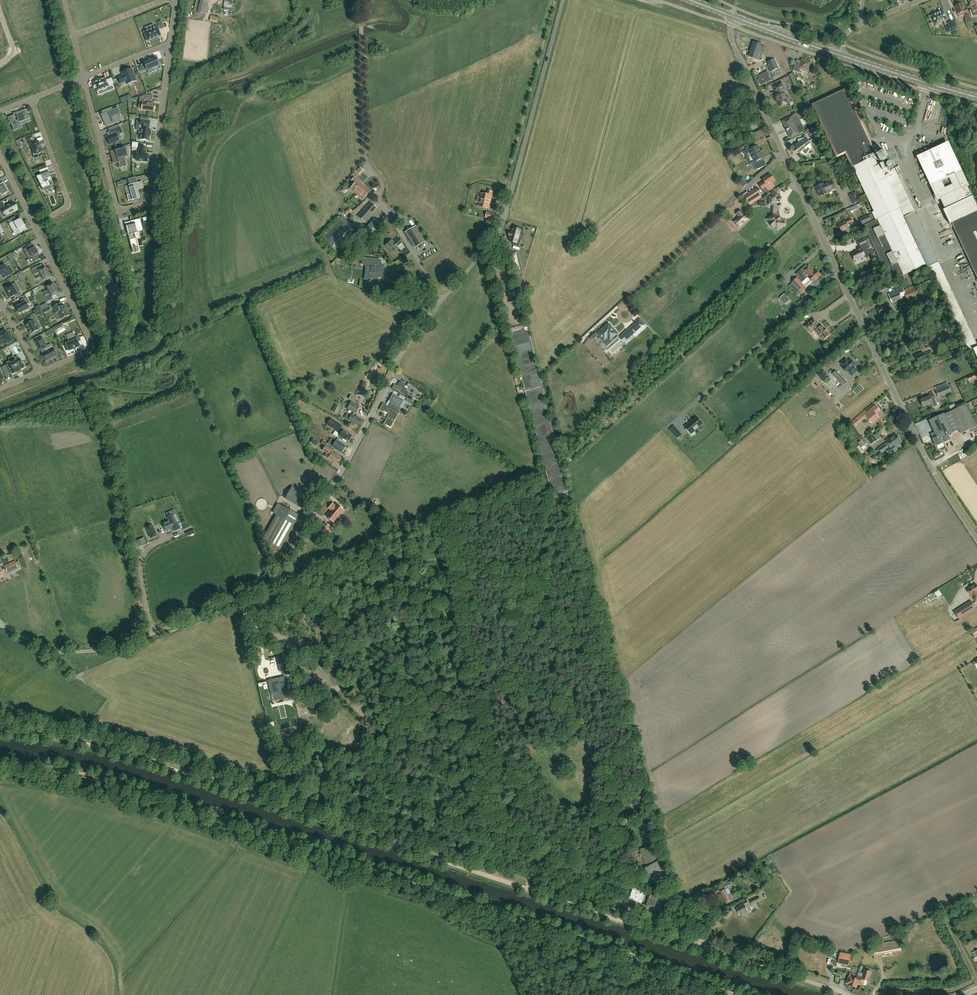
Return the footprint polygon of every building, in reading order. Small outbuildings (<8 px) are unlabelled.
[(91,0),(95,15),(101,13),(97,0),(92,0),(91,0)] [(198,13),(206,15),(209,0),(201,0),(198,13)] [(974,14),(976,12),(976,13),(976,0),(968,0),(974,14)] [(954,6),(957,14),(959,17),(964,15),(965,19),(970,17),(967,10),(965,10),(962,3),(954,6)] [(932,15),(935,25),(947,20),(943,11),(932,15)] [(157,26),(143,32),(147,41),(161,35),(158,29),(160,28),(160,29),(164,28),(162,21),(158,23),(159,26),(158,27),(157,26)] [(948,23),(950,27),(946,28),(948,33),(957,29),(953,21),(948,23)] [(759,53),(760,53),(762,49),(760,49),(762,45),(754,42),(751,51),(752,51),(750,57),(754,58),(756,52),(759,53)] [(145,64),(141,66),(143,71),(147,69),(147,70),(151,68),(152,69),(160,66),(158,61),(157,61),(155,58),(150,60),(144,62),(144,63),(145,64)] [(797,60),(793,70),(800,73),(801,69),(808,71),(811,62),(802,59),(801,61),(797,60)] [(771,72),(779,69),(774,60),(768,63),(769,66),(768,66),(771,72)] [(125,82),(126,84),(136,80),(131,68),(121,72),(122,75),(118,77),(120,84),(125,82)] [(795,86),(799,84),(794,73),(790,75),(795,86)] [(98,81),(94,83),(97,91),(106,88),(108,91),(114,89),(112,84),(112,83),(108,85),(106,80),(105,78),(101,80),(101,79),(97,80),(98,81)] [(780,107),(788,103),(783,92),(782,92),(781,90),(784,89),(781,83),(773,87),(776,93),(777,92),(777,94),(774,96),(776,101),(777,100),(780,107)] [(894,168),(890,160),(888,155),(887,154),(887,153),(886,153),(885,152),(884,152),(883,152),(882,152),(881,152),(876,155),(874,152),(845,89),(813,104),(837,156),(846,152),(851,161),(874,211),(872,212),(876,220),(864,226),(878,255),(885,270),(888,276),(890,282),(893,280),(927,264),(928,267),(930,267),(944,298),(970,352),(974,350),(976,357),(976,344),(894,168)] [(143,102),(142,109),(142,110),(153,111),(155,103),(151,103),(151,101),(152,101),(152,96),(146,95),(146,96),(144,95),(140,97),(140,100),(143,100),(143,102)] [(102,114),(101,114),(106,126),(114,123),(112,117),(120,114),(118,108),(113,110),(112,107),(105,110),(106,112),(102,114)] [(16,113),(16,114),(18,120),(16,121),(14,115),(7,117),(10,124),(11,123),(14,130),(22,127),(20,122),(30,118),(26,109),(16,113)] [(790,139),(805,131),(797,115),(782,122),(790,139)] [(139,131),(138,135),(140,135),(140,140),(149,141),(150,136),(151,130),(150,130),(148,129),(148,126),(149,126),(150,121),(149,121),(145,120),(146,117),(141,116),(141,120),(140,120),(140,121),(139,125),(143,126),(143,131),(139,130),(139,131)] [(109,138),(107,138),(110,144),(115,142),(119,140),(117,135),(120,134),(123,133),(119,124),(112,127),(114,130),(109,132),(111,135),(109,136),(108,136),(109,138)] [(811,140),(817,136),(813,128),(807,131),(811,140)] [(766,129),(753,135),(756,140),(768,134),(766,129)] [(38,153),(42,152),(41,148),(40,145),(38,141),(35,142),(33,137),(27,139),(30,146),(31,146),(33,151),(32,152),(34,156),(38,154),(38,153)] [(798,144),(796,145),(796,152),(796,151),(798,150),(809,141),(810,141),(807,139),(806,140),(798,144)] [(809,141),(798,150),(799,152),(800,153),(806,155),(811,148),(810,144),(811,143),(810,142),(809,141)] [(932,185),(936,194),(938,194),(943,205),(941,206),(943,209),(944,213),(948,220),(950,223),(951,222),(970,264),(976,278),(976,206),(970,192),(960,172),(947,144),(936,150),(935,148),(923,154),(924,156),(919,158),(932,185)] [(752,156),(761,152),(759,146),(754,148),(752,145),(746,148),(749,153),(751,152),(752,156)] [(137,153),(136,160),(137,160),(137,161),(140,162),(140,161),(147,161),(148,154),(145,154),(146,148),(139,147),(139,153),(137,153)] [(114,159),(113,159),(114,163),(119,162),(120,167),(126,166),(124,158),(128,157),(125,148),(111,152),(112,156),(113,156),(114,159)] [(759,160),(764,158),(761,152),(752,156),(754,160),(752,161),(757,170),(763,167),(759,160)] [(37,177),(42,189),(54,185),(50,176),(51,176),(49,172),(36,176),(37,177)] [(764,177),(765,178),(763,179),(764,182),(759,185),(762,189),(771,183),(771,182),(774,180),(770,174),(767,176),(764,177)] [(354,184),(350,189),(357,194),(360,196),(360,197),(363,199),(370,190),(362,183),(355,177),(351,181),(354,184)] [(3,195),(9,192),(5,185),(3,181),(2,182),(0,180),(0,193),(2,192),(3,194),(3,195)] [(138,190),(144,188),(142,181),(128,185),(131,194),(127,195),(128,201),(132,200),(133,200),(140,198),(138,190)] [(827,192),(835,189),(832,181),(823,185),(822,183),(815,187),(819,196),(827,192)] [(759,190),(747,197),(751,203),(763,196),(759,190)] [(481,193),(479,202),(478,206),(489,208),(491,200),(493,192),(488,191),(487,195),(481,193)] [(853,203),(859,200),(855,192),(849,194),(853,203)] [(772,214),(767,219),(770,223),(771,225),(772,226),(773,226),(774,227),(775,226),(778,229),(782,225),(785,225),(785,222),(782,222),(776,214),(776,196),(770,196),(769,204),(773,204),(772,214)] [(7,215),(17,209),(13,202),(5,207),(3,204),(3,203),(0,205),(0,213),(4,210),(7,215)] [(370,202),(357,216),(364,223),(377,208),(370,202)] [(735,213),(739,217),(734,221),(739,227),(749,218),(740,209),(735,213)] [(869,215),(859,219),(862,224),(871,220),(869,215)] [(342,217),(322,239),(337,252),(357,230),(342,217)] [(18,230),(19,233),(27,229),(21,218),(17,220),(17,219),(9,224),(13,232),(18,230)] [(382,225),(374,218),(360,233),(368,240),(382,225)] [(852,218),(846,221),(838,225),(841,232),(849,228),(847,225),(853,222),(852,218)] [(126,226),(131,247),(134,247),(135,247),(135,246),(137,246),(138,246),(135,233),(143,230),(140,219),(131,221),(132,224),(129,225),(126,226)] [(415,247),(425,241),(415,226),(406,232),(415,247)] [(510,236),(509,240),(514,242),(513,245),(519,246),(521,240),(518,239),(520,233),(522,234),(523,234),(524,229),(518,227),(517,230),(513,228),(512,232),(510,232),(510,233),(510,235),(509,236),(510,236)] [(864,255),(865,257),(875,253),(868,238),(858,242),(861,249),(857,251),(857,252),(852,254),(854,260),(864,255)] [(398,247),(403,243),(400,240),(397,242),(396,240),(394,242),(392,240),(386,245),(392,252),(398,247)] [(29,246),(28,247),(23,249),(25,252),(25,253),(28,259),(32,257),(35,262),(40,258),(38,254),(39,253),(35,247),(30,249),(29,246)] [(362,264),(366,265),(372,267),(371,273),(365,273),(365,279),(370,280),(371,278),(376,279),(377,277),(382,278),(383,265),(380,264),(380,260),(363,258),(362,264)] [(514,272),(521,270),(518,258),(511,260),(514,272)] [(2,275),(3,278),(13,273),(10,267),(8,269),(5,265),(4,265),(4,264),(0,266),(1,267),(0,268),(0,276),(2,275)] [(818,278),(821,275),(816,270),(814,272),(808,265),(807,266),(806,265),(803,268),(802,269),(804,272),(799,277),(800,279),(799,280),(797,278),(792,283),(801,293),(807,288),(802,283),(808,277),(815,285),(818,282),(817,280),(818,278)] [(50,277),(45,267),(39,270),(38,266),(31,269),(34,275),(40,273),(44,280),(50,277)] [(58,293),(53,283),(47,286),(50,294),(45,296),(48,302),(54,299),(52,296),(58,293)] [(16,291),(12,284),(10,286),(9,285),(6,287),(6,288),(5,288),(8,292),(7,292),(9,294),(11,297),(16,295),(17,297),(22,294),(19,289),(16,291)] [(888,294),(890,297),(892,302),(901,298),(906,296),(907,299),(919,293),(915,285),(903,290),(902,288),(888,294)] [(780,298),(785,304),(789,300),(784,295),(780,298)] [(20,301),(22,304),(16,307),(19,313),(25,310),(25,311),(29,309),(28,308),(30,308),(28,304),(30,303),(27,297),(20,301)] [(57,312),(61,319),(69,315),(64,305),(61,306),(59,303),(53,306),(56,313),(57,312)] [(891,311),(888,303),(881,306),(881,307),(877,309),(879,314),(879,315),(880,318),(885,315),(884,313),(891,311)] [(35,315),(29,318),(31,321),(26,324),(28,328),(29,330),(31,334),(32,333),(32,334),(36,332),(35,331),(38,330),(34,322),(38,321),(35,315)] [(636,322),(628,330),(632,335),(645,324),(639,317),(635,321),(636,322)] [(815,331),(823,340),(830,335),(827,332),(827,331),(825,328),(824,329),(822,326),(820,327),(818,324),(814,319),(805,326),(809,331),(813,328),(816,331),(815,331)] [(62,328),(64,327),(62,324),(54,329),(57,334),(63,331),(62,328)] [(617,334),(608,324),(597,333),(601,337),(600,338),(607,346),(618,336),(616,334),(617,334)] [(1,341),(3,340),(5,345),(8,343),(8,344),(11,342),(11,341),(12,341),(6,330),(0,334),(0,339),(1,341)] [(511,335),(520,370),(520,373),(522,377),(522,380),(525,389),(525,391),(554,500),(557,500),(557,502),(564,500),(564,498),(570,496),(543,394),(545,393),(528,330),(525,331),(511,335)] [(66,345),(65,345),(67,351),(69,350),(69,351),(73,349),(76,348),(80,346),(78,342),(81,340),(78,335),(67,340),(69,342),(66,343),(66,344),(66,345)] [(46,361),(50,358),(53,357),(54,357),(56,356),(56,355),(57,355),(56,354),(57,353),(56,351),(55,351),(53,347),(46,351),(44,348),(47,346),(42,337),(35,341),(40,350),(41,349),(43,353),(42,353),(46,361)] [(927,360),(926,358),(931,356),(929,352),(924,354),(923,352),(915,355),(919,363),(927,360)] [(6,375),(11,372),(12,374),(16,372),(17,372),(20,370),(21,370),(21,369),(25,367),(24,366),(25,366),(23,363),(22,364),(20,359),(19,359),(18,357),(15,358),(13,356),(8,359),(10,361),(7,363),(8,365),(7,366),(6,365),(2,367),(6,375)] [(842,367),(844,369),(847,373),(848,372),(852,376),(857,371),(853,367),(855,365),(851,360),(848,362),(846,359),(842,362),(845,365),(842,367)] [(824,381),(829,377),(823,370),(818,374),(824,381)] [(836,371),(832,374),(843,386),(847,382),(836,371)] [(394,384),(393,387),(392,388),(406,395),(408,392),(406,390),(407,389),(404,387),(405,385),(399,382),(397,386),(394,384)] [(422,397),(425,393),(419,389),(408,383),(406,386),(413,390),(412,391),(422,397)] [(951,393),(950,389),(948,386),(936,390),(939,398),(951,393)] [(387,406),(399,412),(401,407),(399,406),(403,400),(393,394),(389,401),(390,401),(387,406)] [(925,397),(925,398),(920,400),(923,407),(933,403),(932,400),(936,399),(934,394),(930,396),(930,395),(925,397)] [(351,402),(349,406),(348,408),(356,413),(359,407),(351,402)] [(389,415),(395,419),(399,412),(387,406),(383,404),(379,410),(383,412),(383,411),(389,414),(389,415)] [(856,417),(859,422),(862,420),(861,419),(867,415),(866,417),(872,423),(879,417),(876,413),(880,410),(876,404),(866,412),(864,411),(856,417)] [(956,431),(958,430),(960,434),(971,429),(972,432),(976,430),(976,429),(966,404),(948,412),(956,431)] [(929,420),(935,432),(931,434),(936,446),(951,440),(949,435),(953,433),(953,432),(956,431),(948,412),(944,414),(944,413),(929,420)] [(347,414),(345,418),(348,420),(352,422),(350,425),(354,427),(355,424),(358,426),(359,424),(360,424),(361,424),(361,423),(361,422),(361,421),(360,421),(361,420),(358,419),(358,418),(358,417),(358,416),(357,416),(356,416),(355,416),(352,414),(351,415),(347,413),(347,414)] [(690,421),(695,416),(692,413),(687,418),(690,421)] [(701,422),(702,421),(699,418),(698,418),(697,417),(694,420),(692,421),(691,421),(685,426),(687,429),(689,431),(688,432),(692,436),(695,433),(694,432),(700,427),(699,426),(702,424),(701,422)] [(327,424),(338,432),(342,426),(330,419),(327,424)] [(682,435),(677,429),(672,433),(677,438),(678,437),(679,437),(681,435),(682,435)] [(351,436),(343,430),(337,438),(341,440),(343,438),(348,441),(349,441),(350,441),(351,439),(351,438),(350,438),(351,436)] [(870,445),(881,437),(878,432),(867,440),(870,445)] [(898,449),(896,447),(902,442),(896,433),(886,440),(891,446),(889,448),(886,443),(879,448),(883,453),(889,448),(892,453),(898,449)] [(331,438),(327,443),(332,446),(333,447),(341,452),(344,447),(345,446),(343,444),(336,440),(336,441),(331,438)] [(866,448),(861,441),(858,443),(863,450),(866,448)] [(325,446),(322,450),(326,453),(324,456),(328,459),(328,458),(337,463),(340,458),(338,456),(334,454),(332,453),(333,451),(329,449),(325,446)] [(285,498),(303,508),(309,496),(292,486),(285,498)] [(334,522),(344,510),(336,503),(334,506),(332,504),(329,507),(331,509),(326,516),(334,522)] [(280,550),(299,515),(281,506),(262,541),(280,550)] [(169,521),(166,522),(163,523),(164,525),(166,531),(172,528),(174,531),(179,528),(173,515),(167,517),(169,521)] [(317,533),(326,540),(334,530),(326,523),(317,533)] [(152,525),(146,528),(151,538),(157,535),(152,525)] [(144,537),(133,542),(135,548),(146,543),(144,537)] [(4,565),(7,573),(18,569),(15,560),(4,565)] [(970,597),(971,596),(975,603),(976,601),(976,594),(976,593),(976,592),(976,588),(975,585),(966,590),(970,597)] [(934,593),(937,599),(943,595),(940,589),(934,593)] [(927,597),(931,603),(937,599),(933,593),(927,597)] [(954,613),(957,617),(958,620),(975,609),(970,602),(954,613)] [(287,670),(283,655),(276,657),(279,672),(287,670)] [(270,695),(271,694),(275,693),(277,700),(283,698),(291,697),(291,696),(288,697),(285,681),(281,682),(280,678),(268,680),(271,694),(270,694),(270,695)] [(655,861),(651,848),(641,852),(641,853),(639,853),(640,857),(643,856),(644,859),(646,864),(655,861)] [(644,869),(652,884),(666,876),(658,861),(644,869)] [(629,899),(642,904),(646,892),(633,887),(629,899)] [(734,900),(728,888),(725,890),(725,889),(721,891),(727,903),(734,900)] [(655,907),(658,897),(650,894),(646,904),(655,907)] [(740,915),(743,913),(743,914),(748,912),(752,910),(748,902),(744,904),(740,906),(741,906),(737,908),(738,911),(738,912),(739,914),(740,914),(740,915)] [(893,952),(896,952),(895,943),(871,947),(873,956),(893,952)] [(838,963),(843,963),(849,965),(851,953),(840,951),(838,963)] [(865,979),(868,980),(871,971),(865,969),(862,977),(857,975),(856,978),(849,976),(847,983),(849,984),(848,985),(857,987),(858,983),(863,985),(865,979)]
